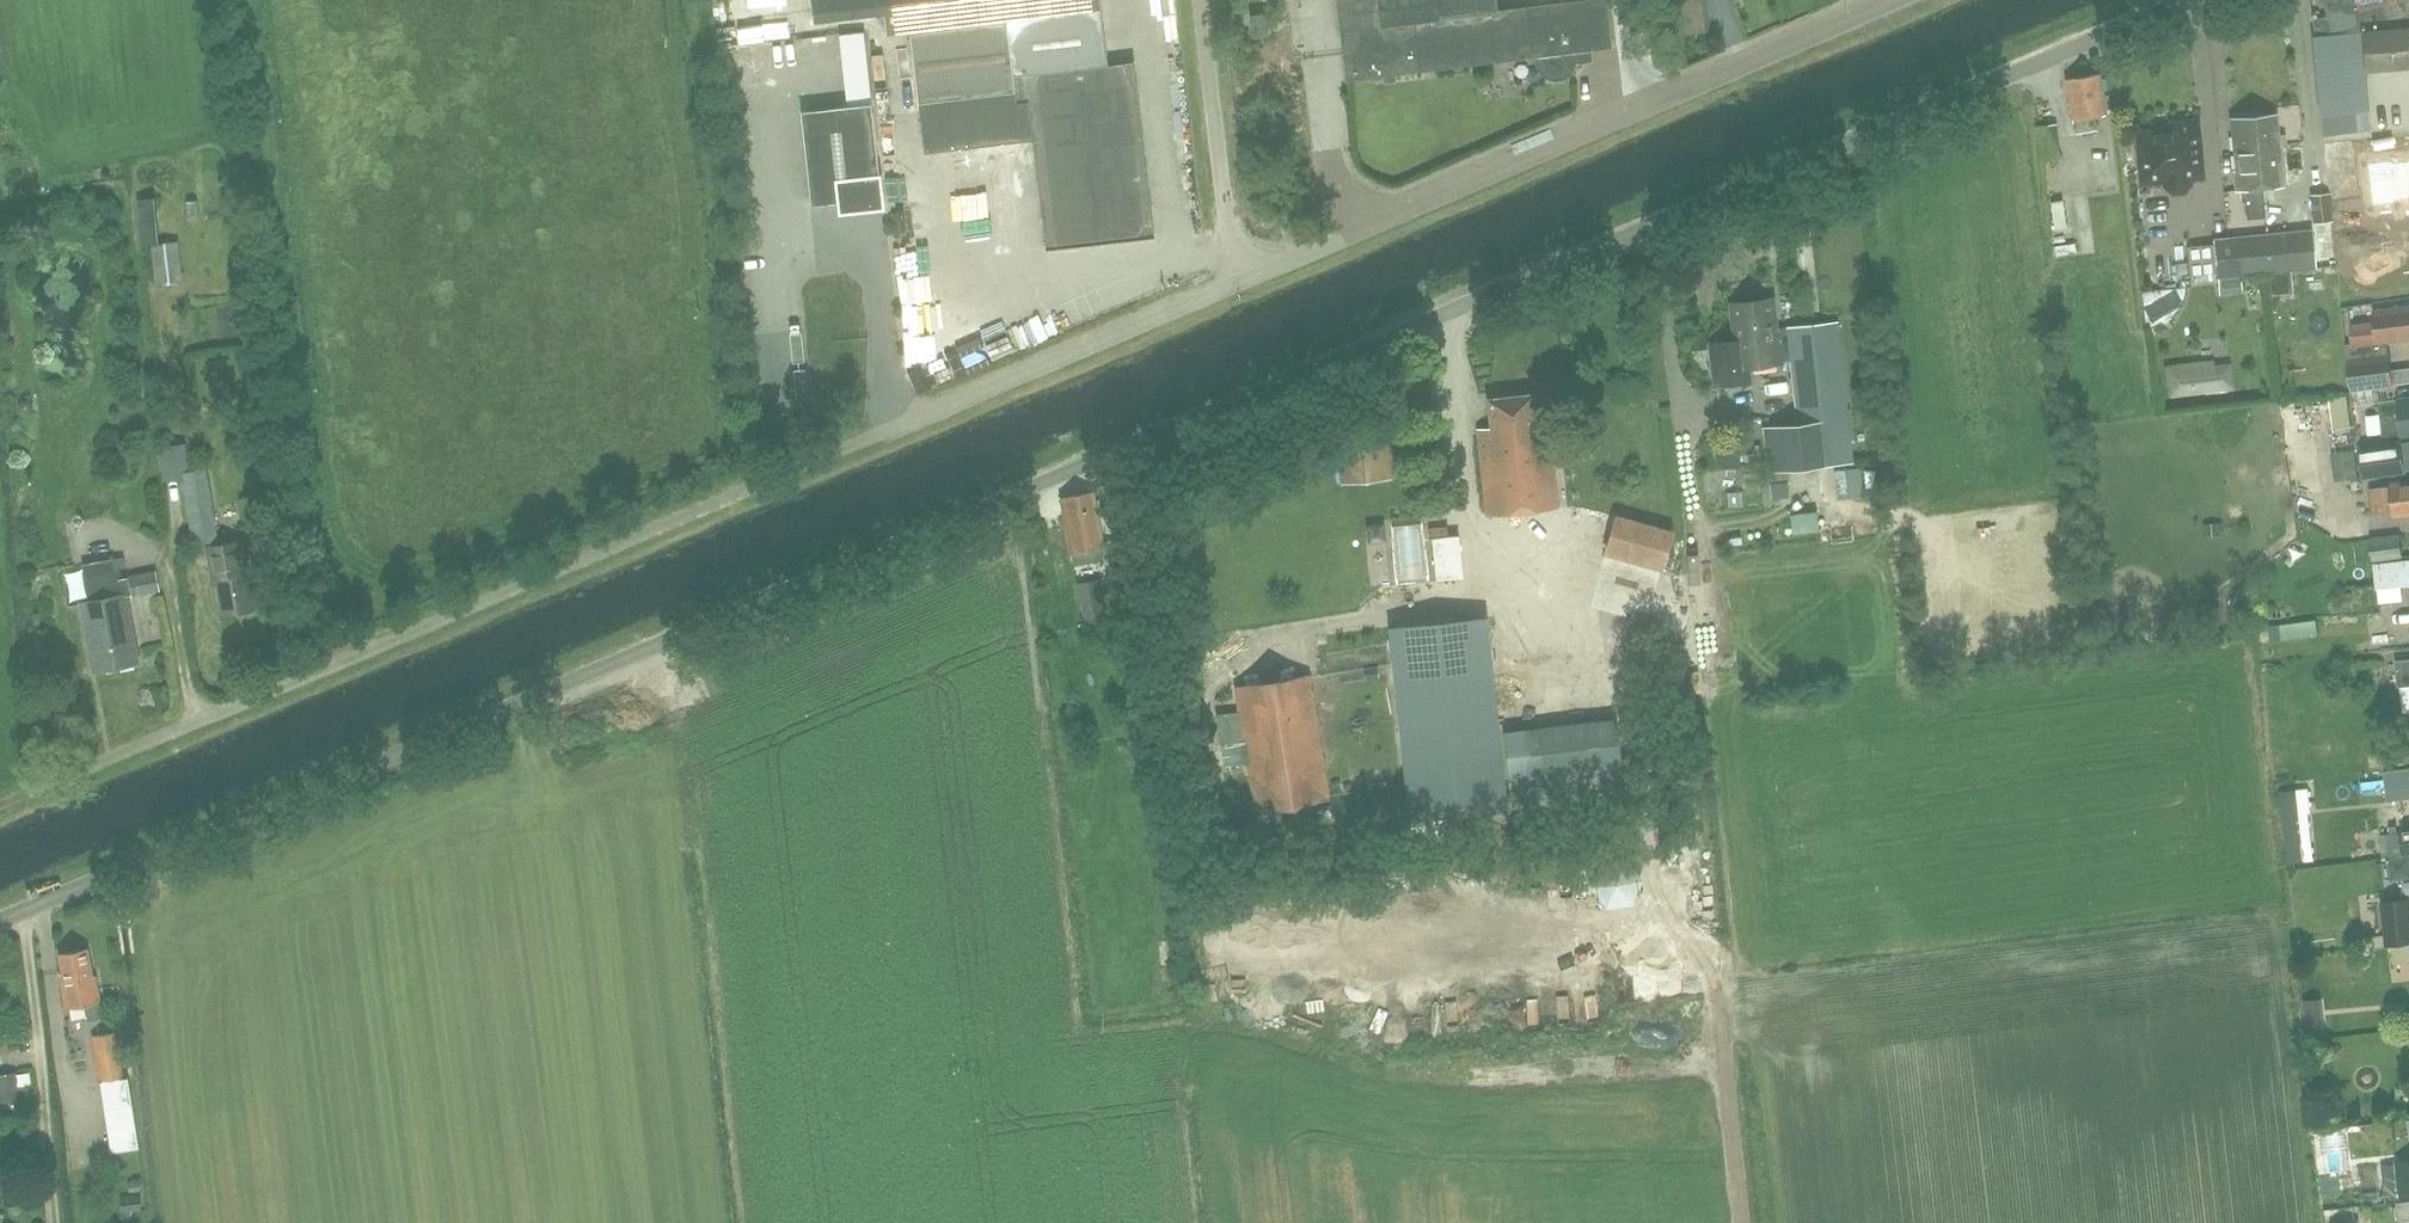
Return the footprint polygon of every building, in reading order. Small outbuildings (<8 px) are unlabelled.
[(1347,80),(1535,57),(1537,65),(1539,69),(1545,76),(1551,79),(1555,80),(1559,79),(1567,77),(1570,75),(1573,72),(1575,68),(1577,63),(1592,61),(1591,50),(1612,48),(1606,0),(1590,0),(1498,11),(1497,0),(1337,0),(1347,80)] [(2332,33),(2358,27),(2353,10),(2358,10),(2356,0),(2323,0),(2332,33)] [(2361,33),(2376,18),(2388,16),(2388,17),(2408,12),(2408,0),(2356,0),(2358,10),(2360,23),(2361,33)] [(1100,6),(1006,17),(910,29),(919,102),(1015,91),(1014,75),(1025,74),(1046,249),(1154,236),(1142,133),(1116,136),(1100,6)] [(2388,17),(2388,16),(2376,18),(2361,33),(2315,36),(2323,117),(2368,111),(2364,67),(2381,66),(2408,64),(2408,12),(2388,17)] [(1254,36),(1269,34),(1266,13),(1252,15),(1254,36)] [(863,31),(839,34),(847,106),(801,111),(812,205),(839,202),(840,212),(884,207),(880,174),(879,175),(863,31)] [(2094,115),(2106,113),(2100,75),(2066,80),(2072,118),(2074,118),(2076,133),(2096,130),(2094,115)] [(2263,187),(2282,185),(2275,114),(2231,118),(2238,189),(2241,189),(2242,201),(2245,201),(2247,219),(2266,217),(2263,187)] [(2173,193),(2183,192),(2183,193),(2190,185),(2190,180),(2202,179),(2197,121),(2171,124),(2171,131),(2164,131),(2164,132),(2145,133),(2142,137),(2141,137),(2137,142),(2139,164),(2144,168),(2145,168),(2149,171),(2163,170),(2163,173),(2164,173),(2165,187),(2173,193)] [(2353,191),(2349,160),(2348,142),(2326,145),(2331,194),(2353,191)] [(2391,163),(2391,161),(2365,163),(2369,207),(2392,204),(2392,202),(2408,200),(2408,161),(2391,163)] [(2313,223),(2332,221),(2329,193),(2310,195),(2313,223)] [(2076,232),(2076,203),(2064,203),(2064,232),(2076,232)] [(2217,278),(2316,268),(2312,228),(2213,238),(2217,278)] [(157,284),(184,280),(178,240),(151,244),(157,284)] [(2086,244),(2067,247),(2069,260),(2089,256),(2086,244)] [(1732,302),(1736,340),(1712,343),(1718,385),(1752,380),(1750,366),(1782,362),(1782,360),(1793,359),(1799,412),(1800,423),(1763,427),(1768,472),(1854,462),(1848,406),(1839,321),(1789,326),(1789,327),(1781,328),(1782,336),(1778,336),(1777,334),(1779,333),(1775,298),(1732,302)] [(2376,323),(2352,326),(2354,344),(2378,341),(2378,342),(2408,338),(2408,307),(2374,311),(2376,323)] [(2353,389),(2386,384),(2394,383),(2390,356),(2349,361),(2353,389)] [(2169,397),(2234,390),(2231,362),(2214,364),(2214,360),(2163,365),(2166,385),(2168,385),(2169,397)] [(1486,515),(1557,509),(1550,435),(1545,435),(1543,416),(1533,417),(1531,396),(1490,400),(1493,427),(1478,428),(1486,515)] [(2342,399),(2345,438),(2362,437),(2360,398),(2342,399)] [(2403,434),(2408,433),(2408,398),(2399,399),(2399,401),(2381,403),(2383,419),(2385,436),(2403,434)] [(2403,471),(2400,442),(2358,447),(2361,476),(2403,471)] [(1712,468),(1741,466),(1740,445),(1711,447),(1712,468)] [(1873,468),(1847,470),(1849,502),(1875,500),(1873,468)] [(193,545),(218,540),(207,469),(181,473),(193,545)] [(2394,500),(2396,514),(2408,513),(2408,482),(2393,483),(2394,500)] [(1783,501),(1801,497),(1798,484),(1780,487),(1783,501)] [(1740,492),(1739,509),(1755,509),(1755,492),(1740,492)] [(1075,565),(1104,559),(1093,493),(1063,498),(1075,565)] [(1438,578),(1435,524),(1404,525),(1406,579),(1438,578)] [(1613,524),(1603,554),(1659,572),(1668,542),(1613,524)] [(2400,533),(2370,537),(2373,561),(2403,557),(2408,556),(2408,532),(2400,533)] [(1470,534),(1442,535),(1445,576),(1472,575),(1470,534)] [(222,615),(256,609),(245,539),(207,545),(213,578),(216,577),(222,615)] [(1709,572),(1708,546),(1698,546),(1699,573),(1709,572)] [(84,564),(90,600),(82,602),(95,672),(139,664),(126,596),(161,590),(157,571),(129,577),(129,578),(119,580),(115,558),(84,564)] [(2401,560),(2374,564),(2377,588),(2404,585),(2408,585),(2408,560),(2401,560)] [(1119,610),(1106,612),(1099,579),(1077,583),(1082,608),(1074,609),(1076,625),(1084,623),(1085,627),(1108,622),(1121,619),(1119,610)] [(1623,619),(1620,579),(1587,581),(1590,621),(1623,619)] [(1507,808),(1487,615),(1390,625),(1410,818),(1507,808)] [(2388,617),(2360,619),(2363,649),(2390,647),(2388,617)] [(2395,661),(2398,687),(2408,685),(2408,659),(2395,661)] [(1327,795),(1308,676),(1237,688),(1256,806),(1327,795)] [(1530,718),(1531,728),(1536,776),(1622,766),(1616,717),(1580,722),(1579,712),(1530,718)] [(2309,810),(2321,811),(2322,790),(2311,789),(2309,810)] [(2280,792),(2288,863),(2304,862),(2297,790),(2280,792)] [(1598,870),(1613,909),(1654,894),(1639,854),(1598,870)] [(2408,944),(2408,899),(2381,902),(2386,946),(2408,944)] [(88,1021),(103,1019),(95,977),(91,978),(86,950),(61,955),(64,974),(60,974),(67,1009),(85,1005),(88,1021)] [(92,1036),(99,1082),(125,1077),(117,1032),(92,1036)] [(20,1102),(16,1072),(0,1074),(0,1104),(20,1102)] [(111,1153),(138,1149),(140,1148),(133,1105),(104,1110),(111,1153)] [(2395,1160),(2399,1197),(2408,1196),(2408,1159),(2395,1160)] [(122,1212),(142,1211),(141,1195),(120,1196),(122,1212)]
